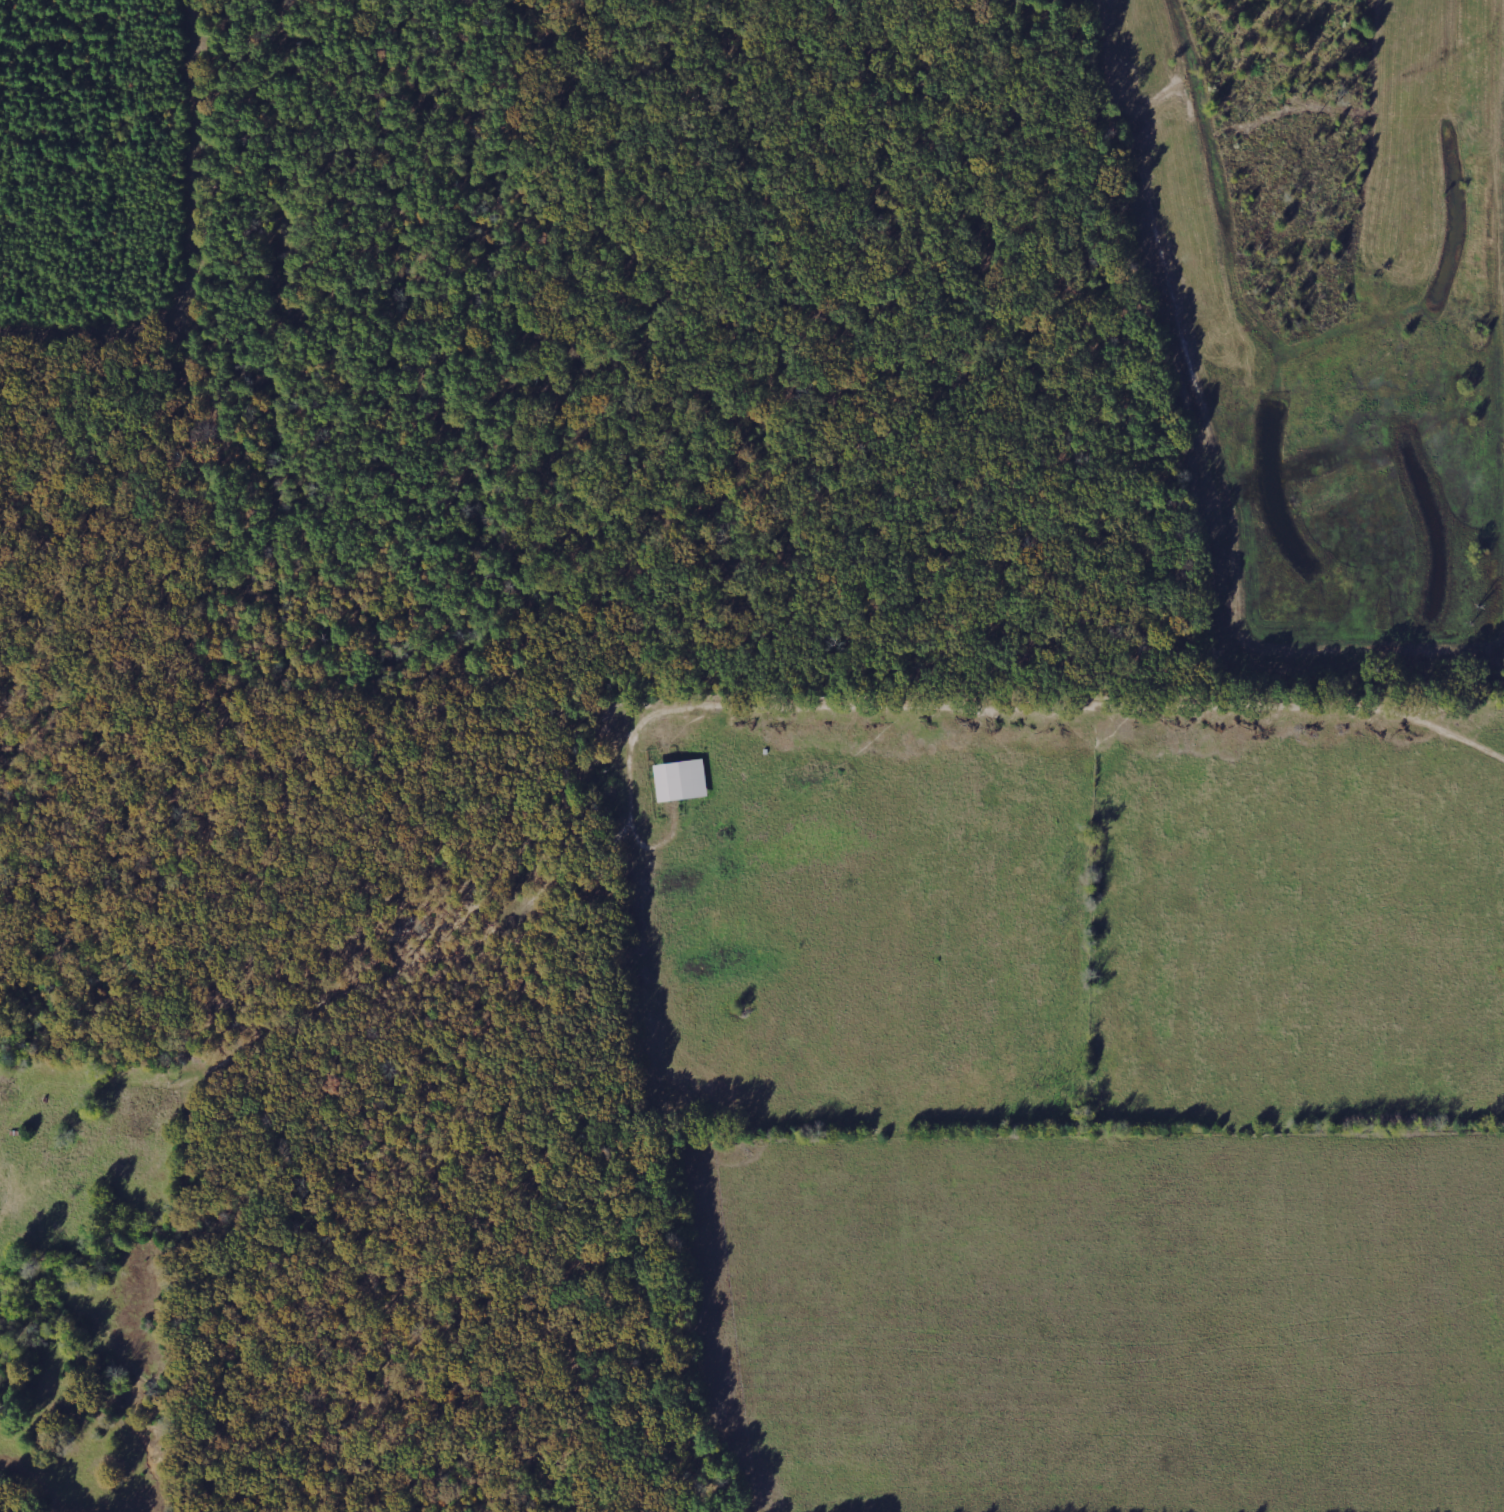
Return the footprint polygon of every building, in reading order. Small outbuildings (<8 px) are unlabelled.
[(656,767),(662,804),(711,797),(706,760),(656,767)]
